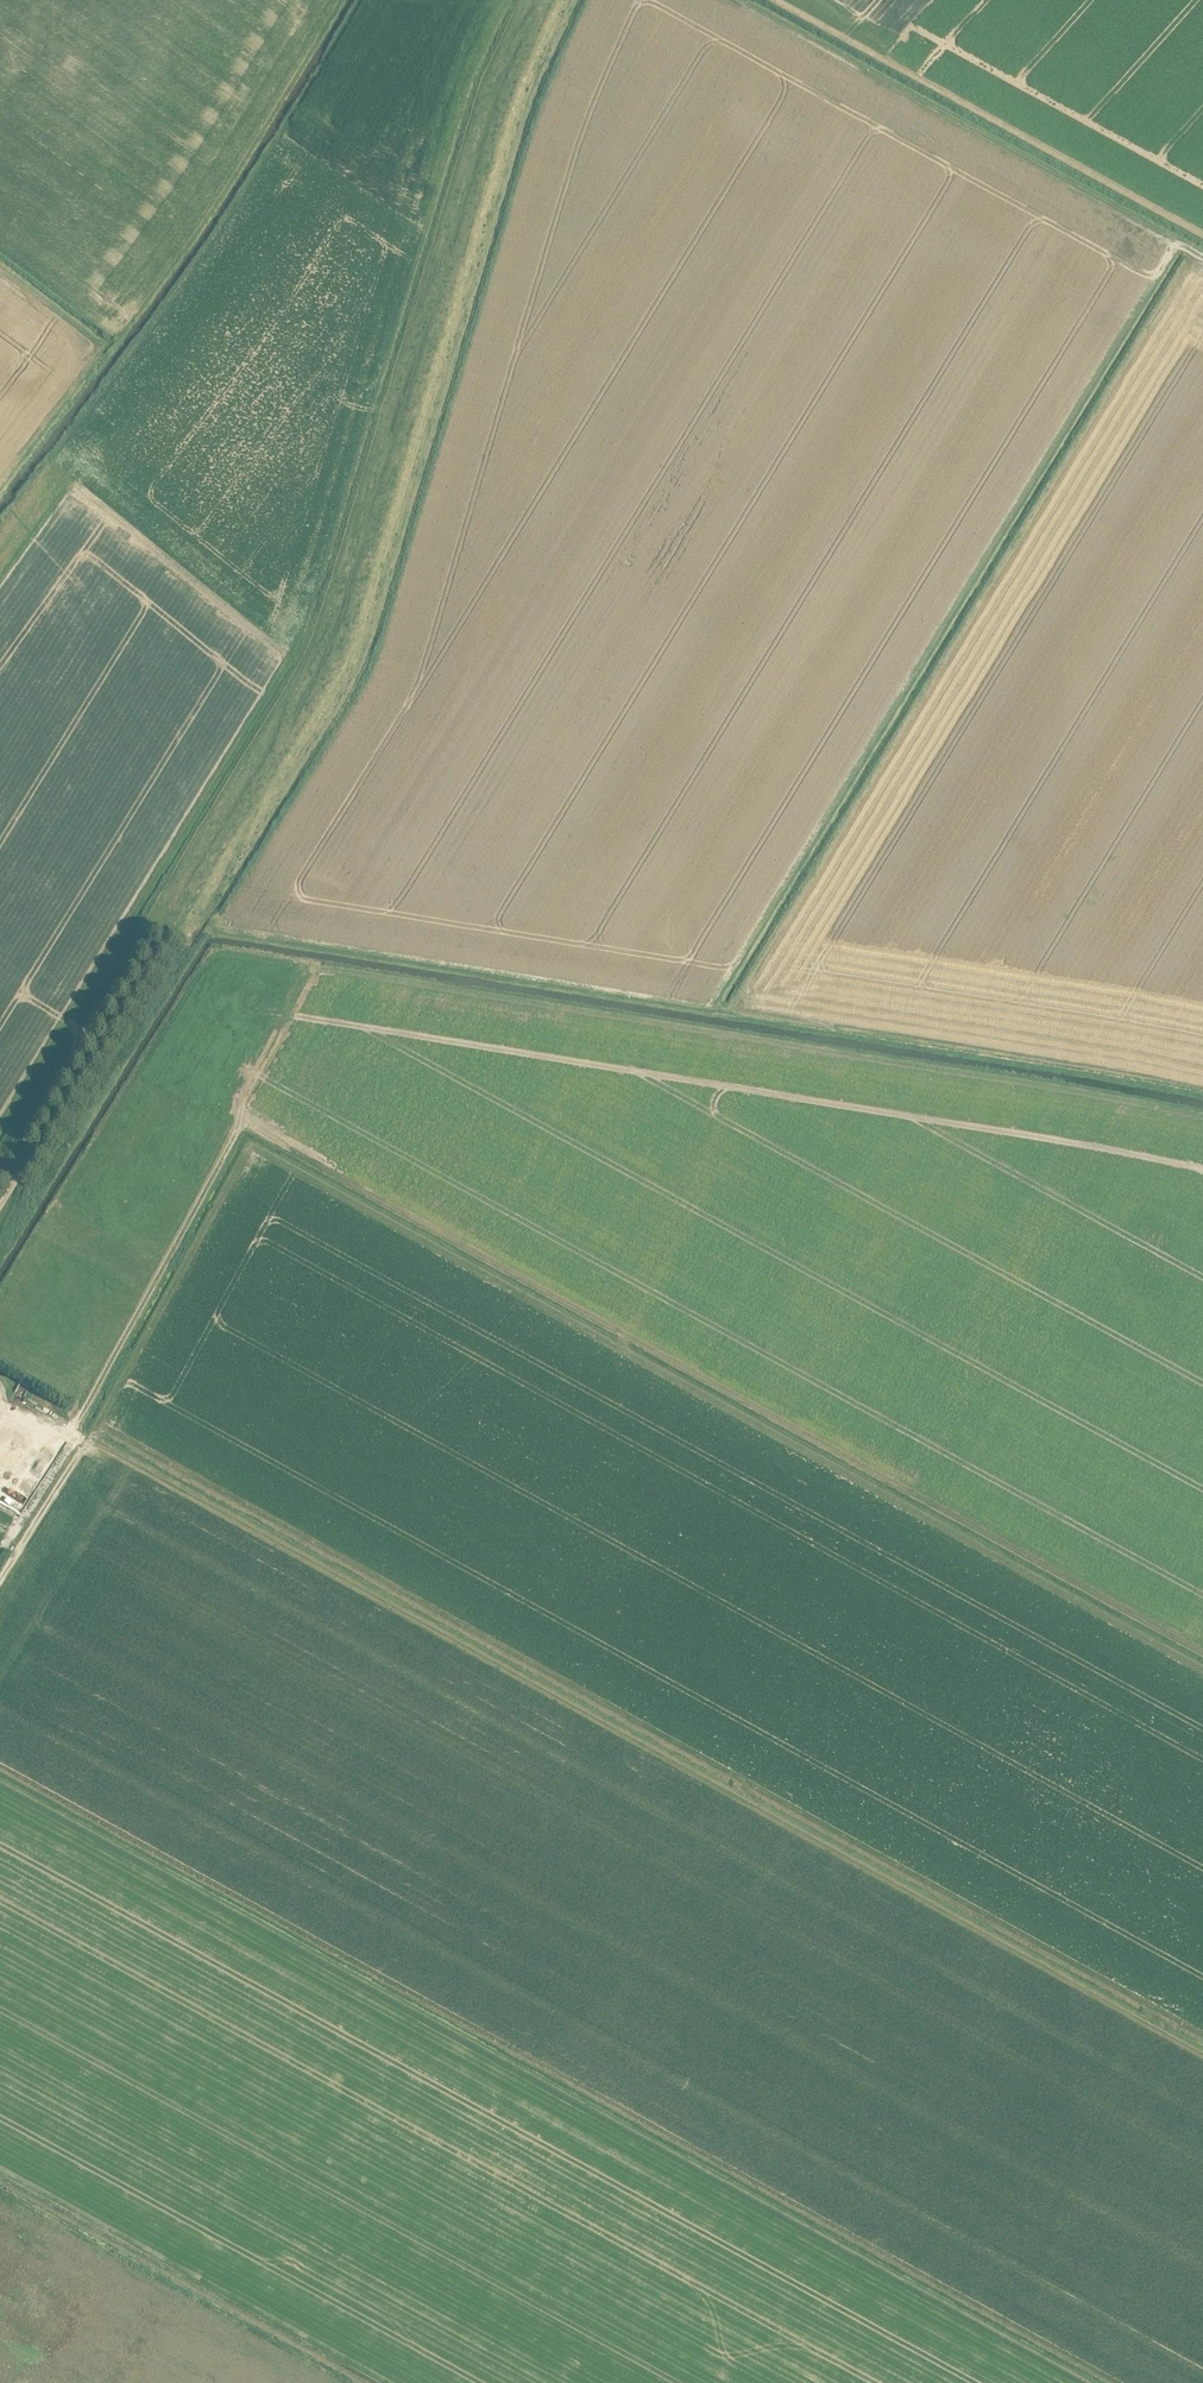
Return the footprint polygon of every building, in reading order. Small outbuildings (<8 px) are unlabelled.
[(11,1363),(8,1369),(22,1377),(25,1371),(11,1363)] [(19,1464),(17,1469),(24,1472),(29,1458),(8,1451),(5,1459),(19,1464)] [(19,1490),(35,1496),(47,1467),(31,1460),(19,1490)] [(8,1478),(12,1470),(0,1463),(0,1474),(8,1478)] [(15,1518),(4,1512),(0,1510),(0,1542),(1,1543),(15,1518)]
